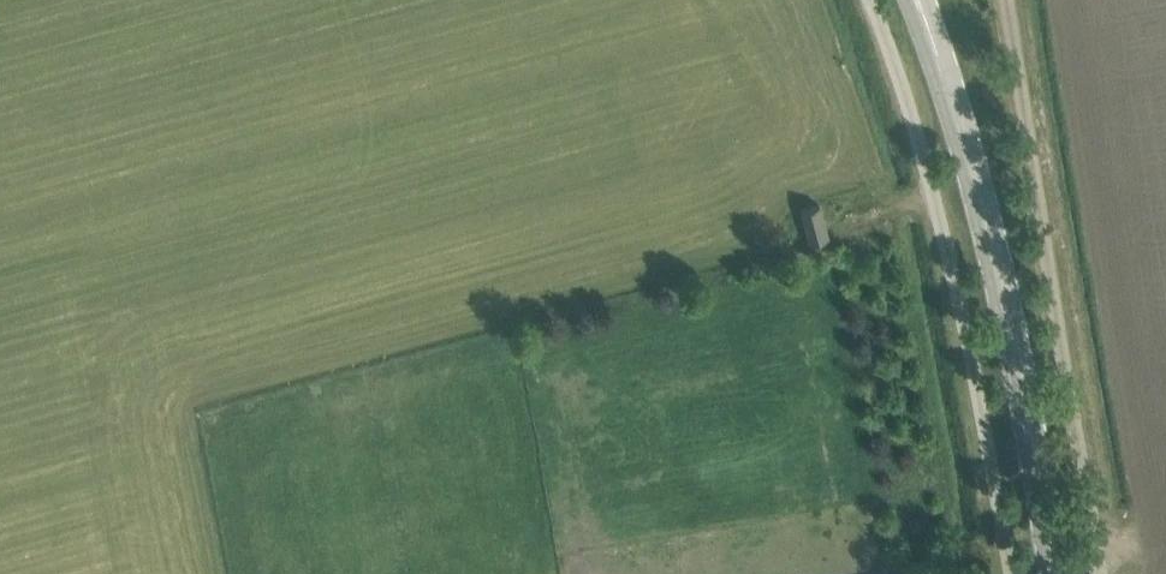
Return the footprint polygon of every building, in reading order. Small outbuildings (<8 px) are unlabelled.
[(810,240),(828,235),(820,204),(802,209),(810,240)]
